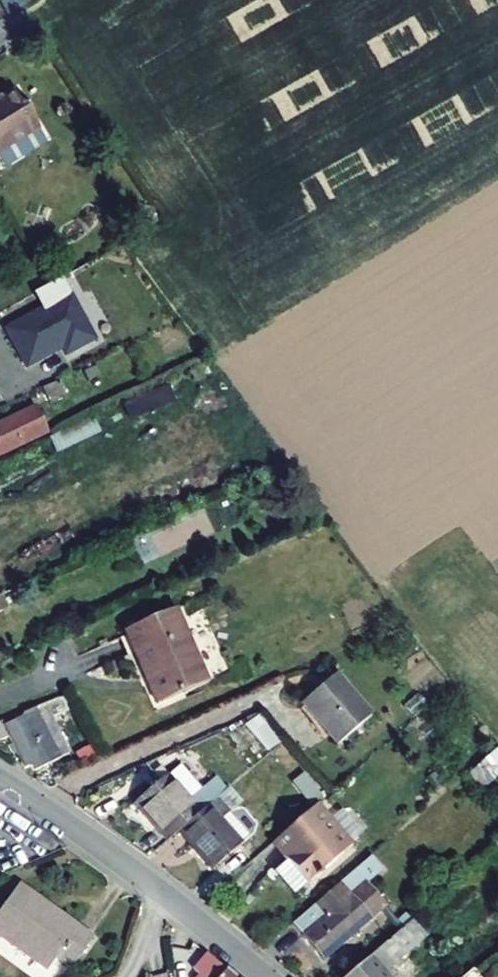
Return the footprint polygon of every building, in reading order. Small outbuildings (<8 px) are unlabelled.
[(16,92),(0,101),(0,162),(3,167),(31,150),(23,137),(36,129),(38,128),(16,92)] [(23,137),(31,150),(44,142),(36,129),(23,137)] [(41,310),(4,330),(25,369),(60,350),(63,357),(94,340),(60,279),(32,293),(41,310)] [(64,358),(70,372),(88,363),(81,349),(64,358)] [(100,376),(95,366),(83,372),(87,382),(100,376)] [(50,405),(61,399),(53,382),(41,387),(50,405)] [(129,422),(176,403),(169,387),(123,406),(129,422)] [(35,407),(0,424),(0,455),(48,432),(35,407)] [(56,455),(100,433),(91,415),(47,437),(56,455)] [(161,703),(206,683),(175,610),(124,631),(144,678),(149,676),(161,703)] [(302,702),(338,745),(370,718),(334,676),(302,702)] [(8,737),(24,768),(31,765),(34,771),(69,753),(52,717),(62,713),(56,699),(23,713),(21,717),(3,726),(0,723),(0,740),(8,737)] [(231,732),(223,740),(231,748),(239,740),(231,732)] [(249,750),(266,749),(264,735),(248,736),(249,750)] [(468,774),(481,790),(497,775),(497,749),(468,774)] [(178,767),(165,778),(186,803),(199,792),(178,767)] [(178,831),(215,799),(205,788),(204,787),(199,792),(186,803),(165,778),(164,778),(135,803),(168,840),(178,831)] [(216,798),(221,795),(211,783),(205,788),(215,799),(216,798)] [(322,796),(316,785),(304,792),(309,803),(322,796)] [(230,814),(216,798),(215,799),(178,831),(212,870),(240,846),(239,844),(248,836),(229,814),(230,814)] [(351,845),(317,805),(279,838),(292,853),(284,860),(306,884),(351,845)] [(292,853),(279,838),(271,844),(284,860),(292,853)] [(381,868),(371,857),(293,924),(324,960),(385,907),(364,883),(381,868)] [(455,862),(438,861),(438,872),(454,874),(455,862)] [(19,885),(0,910),(0,935),(47,969),(56,957),(71,967),(90,941),(76,931),(78,928),(19,885)] [(428,906),(421,898),(397,920),(403,928),(411,921),(428,906)] [(347,976),(388,976),(382,970),(388,965),(390,967),(425,936),(411,921),(403,928),(347,976)] [(206,954),(193,969),(197,976),(234,976),(206,954)]
